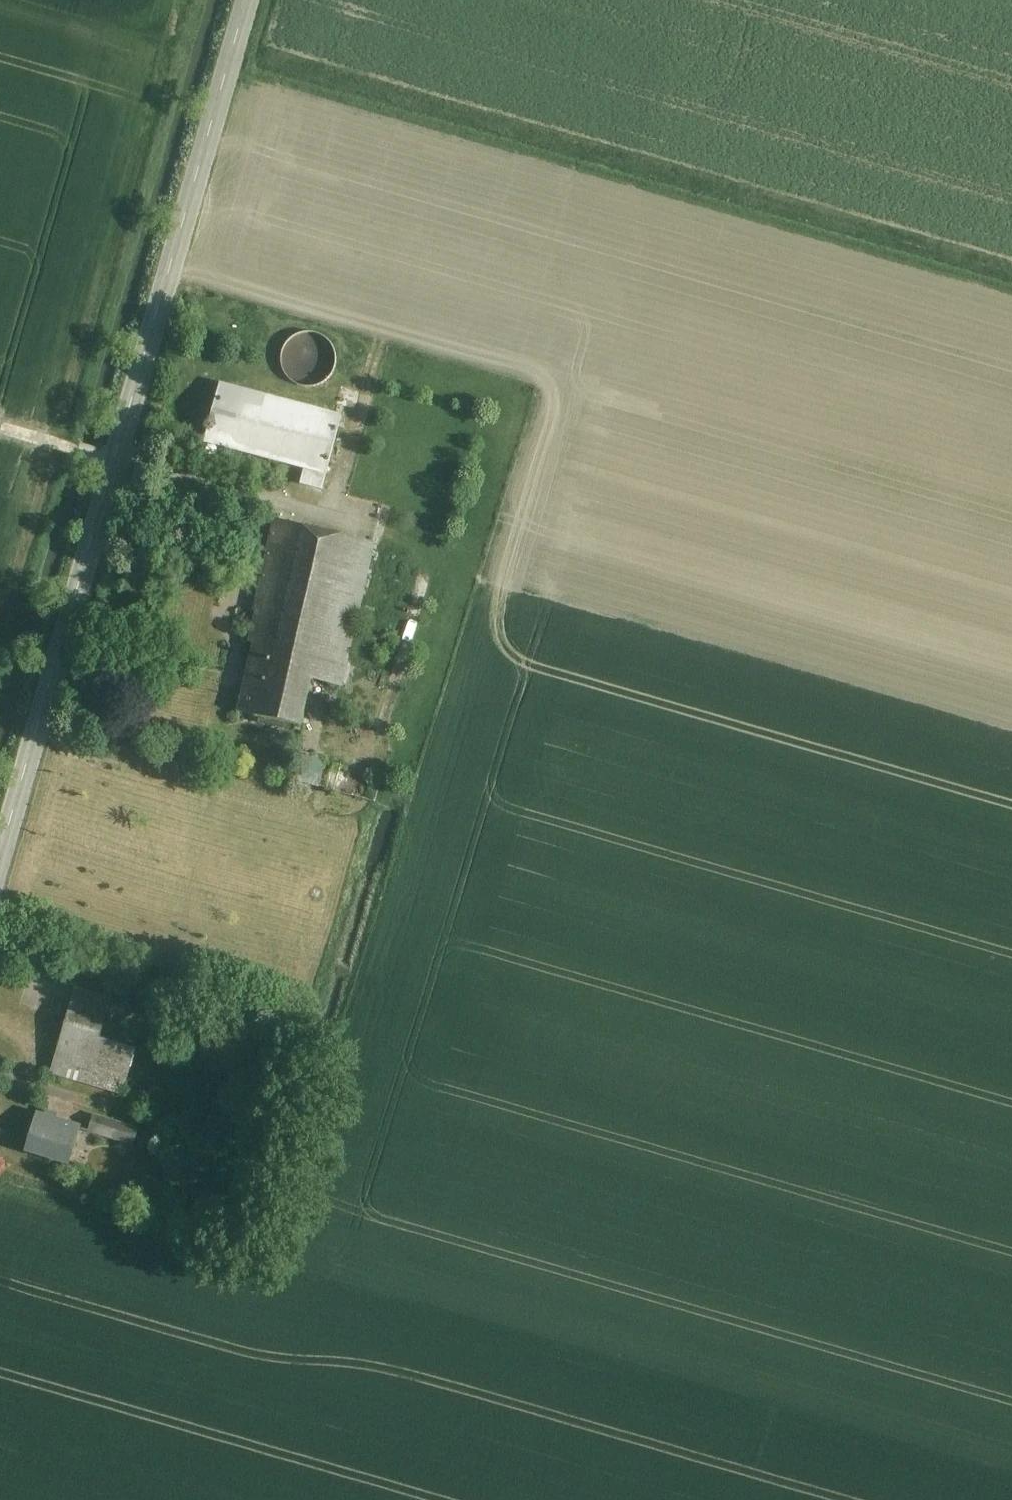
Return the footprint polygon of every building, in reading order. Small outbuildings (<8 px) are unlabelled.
[(324,376),(328,335),(291,331),(287,373),(324,376)] [(346,413),(227,381),(211,442),(310,468),(307,482),(326,487),(346,413)] [(375,540),(282,521),(242,711),(313,725),(323,677),(346,682),(375,540)] [(80,988),(55,1069),(127,1090),(140,1047),(103,1036),(114,999),(80,988)] [(148,1123),(100,1109),(93,1131),(141,1145),(148,1123)] [(88,1128),(44,1114),(32,1152),(76,1166),(88,1128)]
